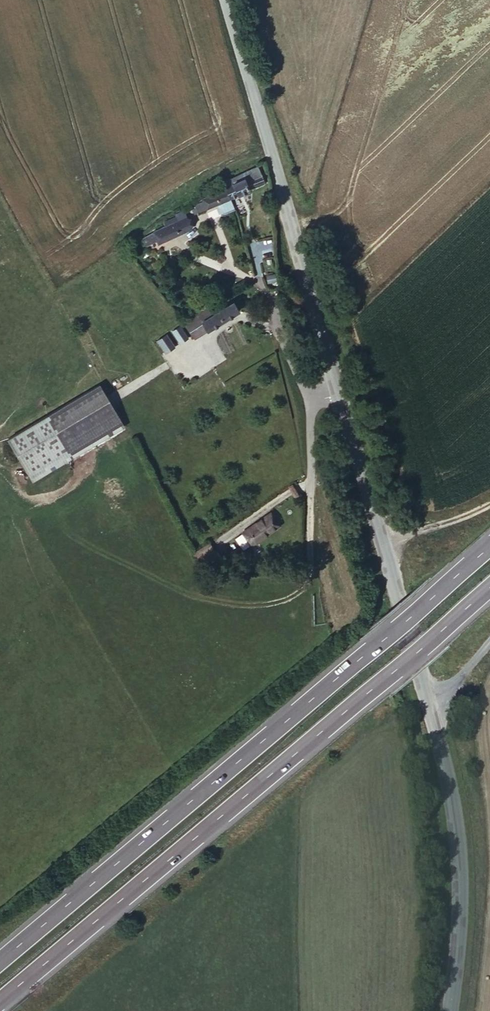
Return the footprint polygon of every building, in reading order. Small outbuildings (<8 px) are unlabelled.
[(241,181),(222,189),(223,192),(227,203),(262,187),(257,176),(242,183),(241,181)] [(227,203),(223,192),(201,201),(202,204),(194,208),(194,211),(190,214),(192,218),(227,203)] [(184,221),(152,235),(156,245),(189,230),(184,221)] [(228,304),(197,323),(203,333),(234,313),(228,304)] [(181,321),(186,326),(192,322),(188,317),(181,321)] [(171,331),(179,344),(188,338),(181,325),(171,331)] [(167,334),(156,341),(164,354),(175,347),(167,334)] [(96,384),(44,413),(64,450),(115,420),(96,384)] [(64,450),(44,413),(4,434),(24,472),(64,450)] [(247,546),(276,528),(268,515),(239,534),(247,546)] [(191,557),(200,573),(217,563),(207,547),(191,557)]
